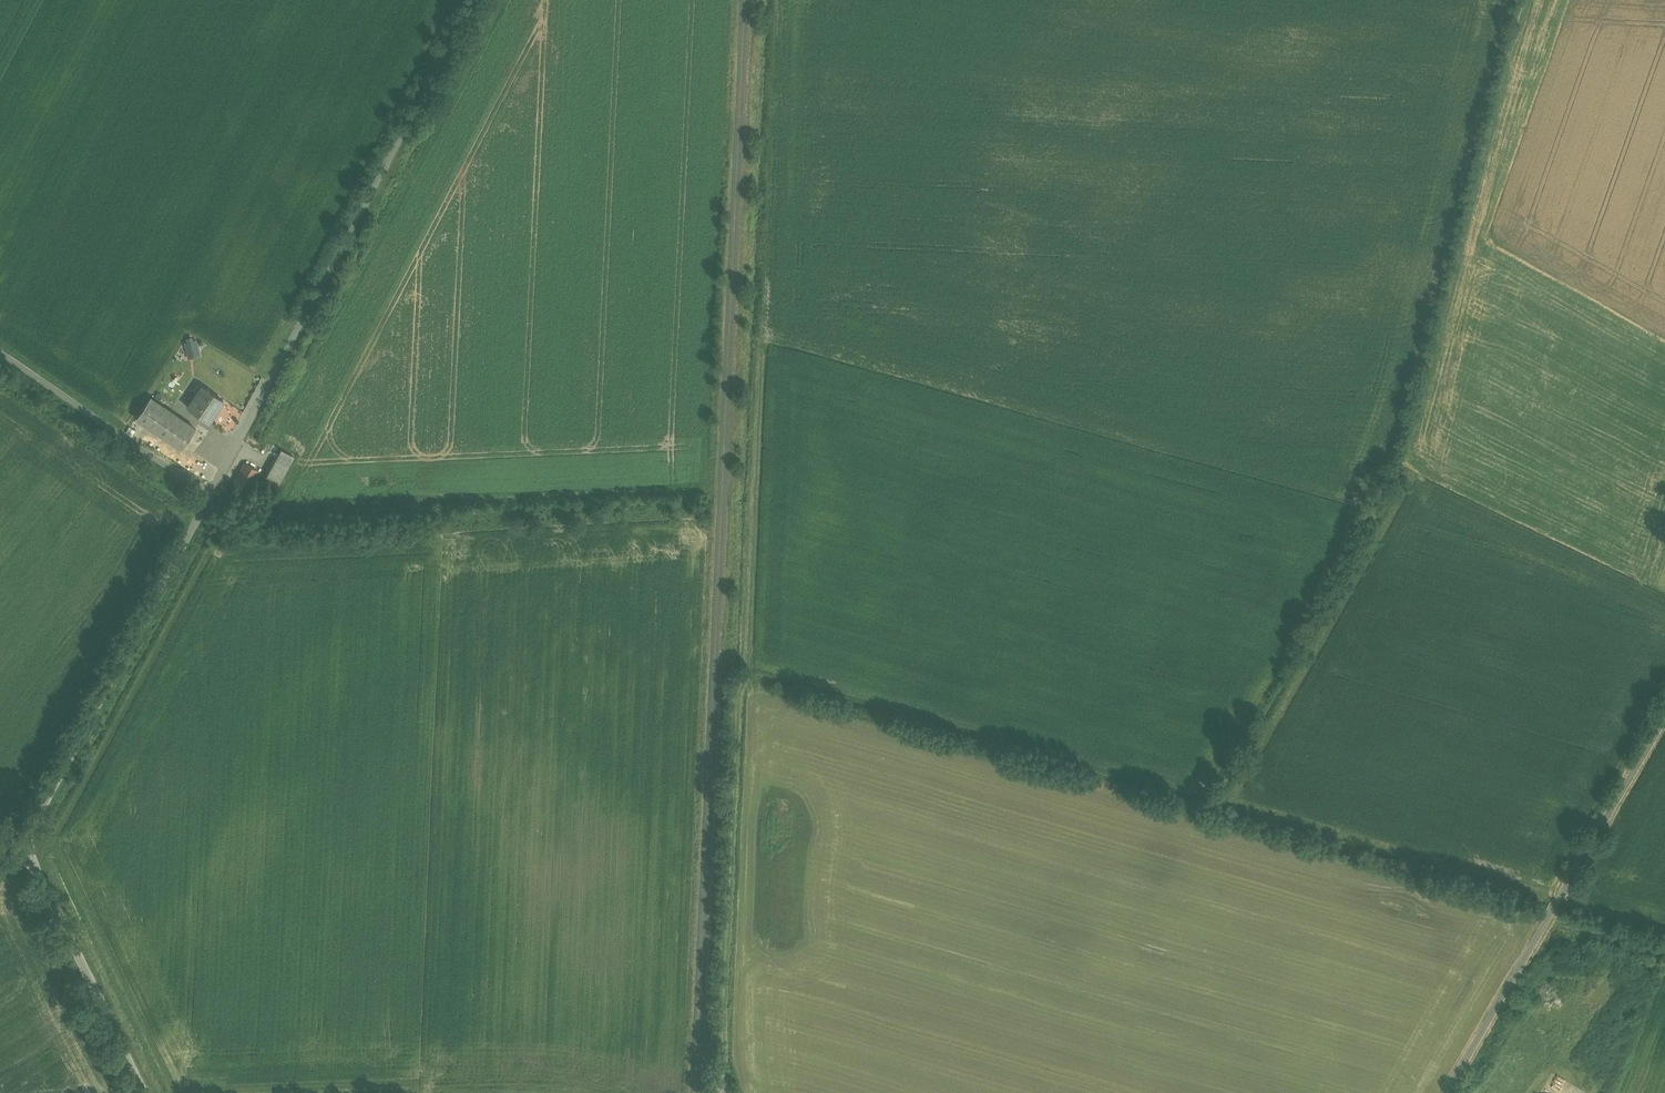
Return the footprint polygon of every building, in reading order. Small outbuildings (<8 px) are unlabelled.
[(188,342),(185,343),(188,358),(201,355),(197,340),(194,341),(193,338),(187,339),(188,342)] [(202,386),(186,408),(209,425),(225,402),(202,386)] [(151,398),(136,419),(181,450),(196,429),(151,398)] [(217,423),(232,431),(241,411),(226,404),(217,423)] [(279,448),(262,479),(280,488),(296,457),(279,448)] [(259,471),(244,463),(233,484),(247,492),(259,471)]
